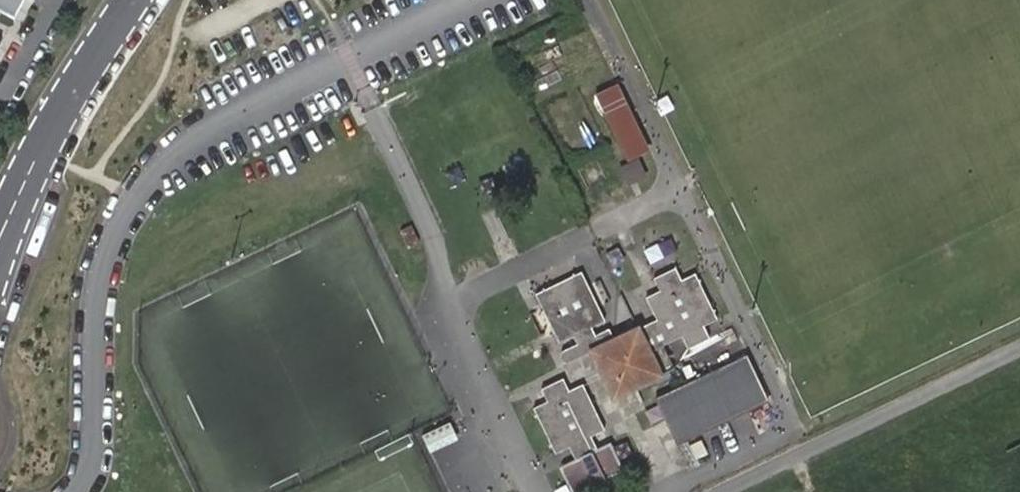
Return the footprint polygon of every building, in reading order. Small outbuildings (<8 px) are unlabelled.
[(14,19),(24,0),(0,0),(0,12),(14,19)] [(590,91),(620,159),(640,149),(612,81),(590,91)] [(634,160),(621,167),(629,181),(641,175),(634,160)] [(410,226),(400,231),(408,249),(418,244),(410,226)] [(649,273),(656,286),(673,278),(666,265),(649,273)] [(571,343),(574,352),(585,347),(608,395),(641,380),(669,366),(658,340),(677,331),(694,323),(710,314),(688,271),(673,278),(656,286),(639,294),(649,316),(626,326),(608,335),(602,326),(592,331),(588,320),(598,316),(575,271),(540,287),(531,292),(551,333),(553,337),(566,331),(571,343)] [(694,323),(677,331),(683,345),(701,337),(694,323)] [(559,360),(574,352),(571,343),(554,350),(553,351),(553,352),(553,355),(554,357),(555,359),(558,360),(559,360)] [(673,444),(766,401),(742,354),(649,396),(673,444)] [(536,383),(542,396),(564,386),(558,373),(536,383)] [(564,386),(542,396),(528,403),(551,451),(565,444),(585,434),(599,427),(579,380),(564,386)] [(585,434),(565,444),(570,454),(590,444),(585,434)] [(596,449),(609,472),(619,466),(607,443),(596,449)]
